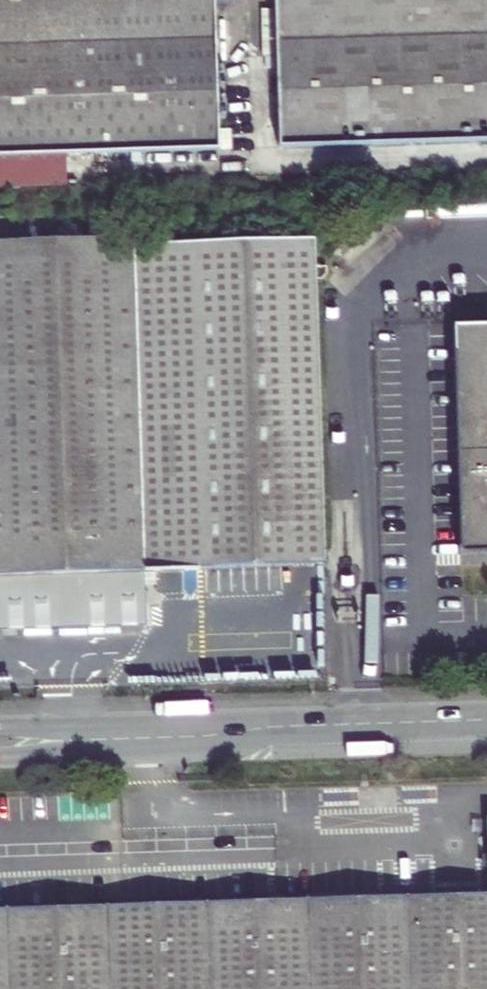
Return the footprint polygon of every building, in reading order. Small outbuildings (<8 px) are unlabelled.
[(219,151),(213,0),(0,0),(0,159),(219,151)] [(486,148),(486,0),(278,0),(284,156),(486,148)] [(0,246),(0,636),(135,631),(133,579),(312,572),(300,235),(0,246)] [(439,330),(446,561),(486,560),(486,328),(439,330)] [(0,907),(0,988),(486,988),(486,817),(475,818),(478,893),(0,907)]
